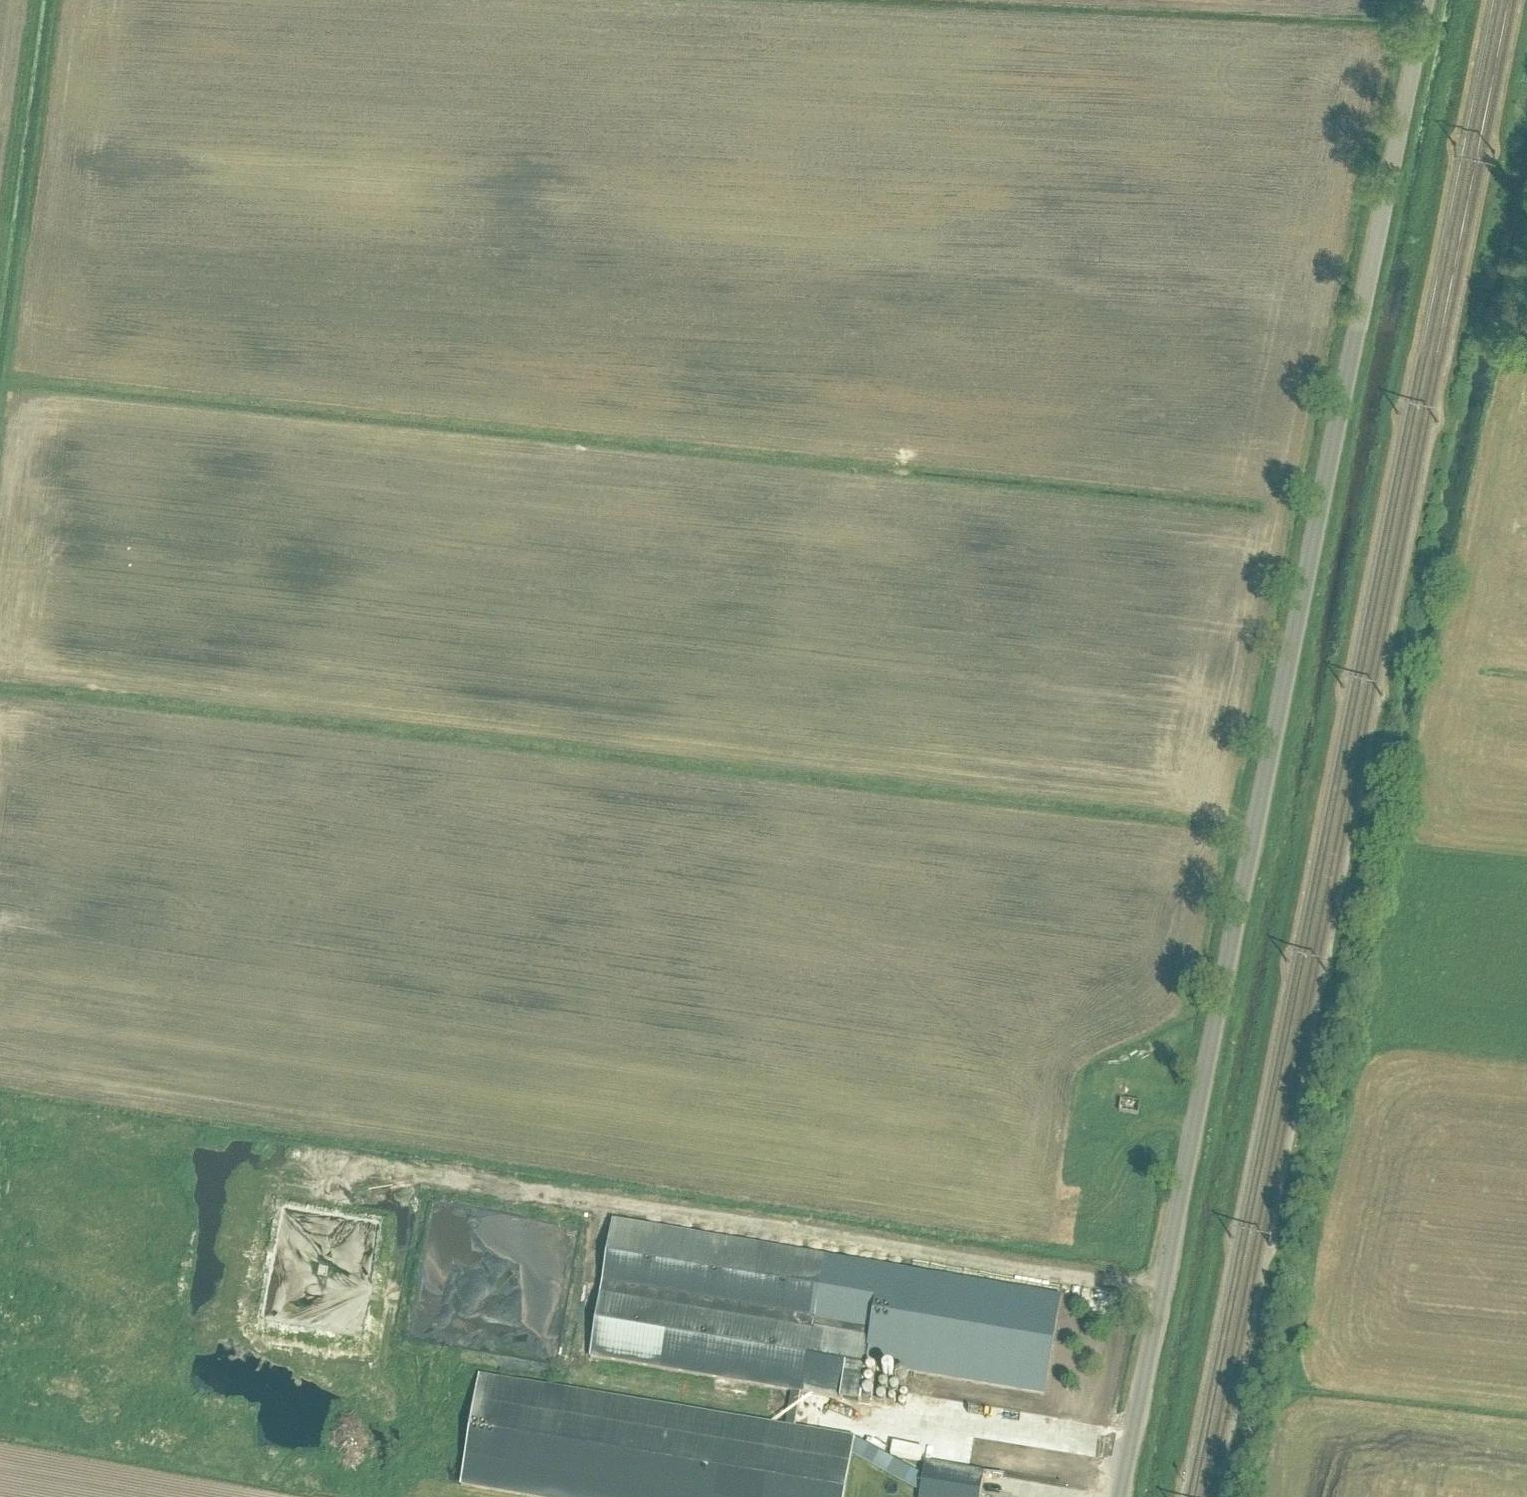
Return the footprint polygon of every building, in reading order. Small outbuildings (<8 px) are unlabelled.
[(881,1331),(888,1302),(837,1290),(830,1319),(881,1331)] [(1059,1395),(1068,1347),(892,1315),(885,1352),(904,1355),(902,1367),(1059,1395)] [(852,1401),(859,1365),(825,1358),(819,1395),(852,1401)] [(861,1364),(855,1399),(875,1403),(882,1368),(861,1364)] [(996,1474),(940,1462),(933,1496),(994,1496),(996,1488),(993,1487),(996,1474)] [(859,1489),(796,1485),(795,1496),(790,1496),(859,1496),(859,1489)]
